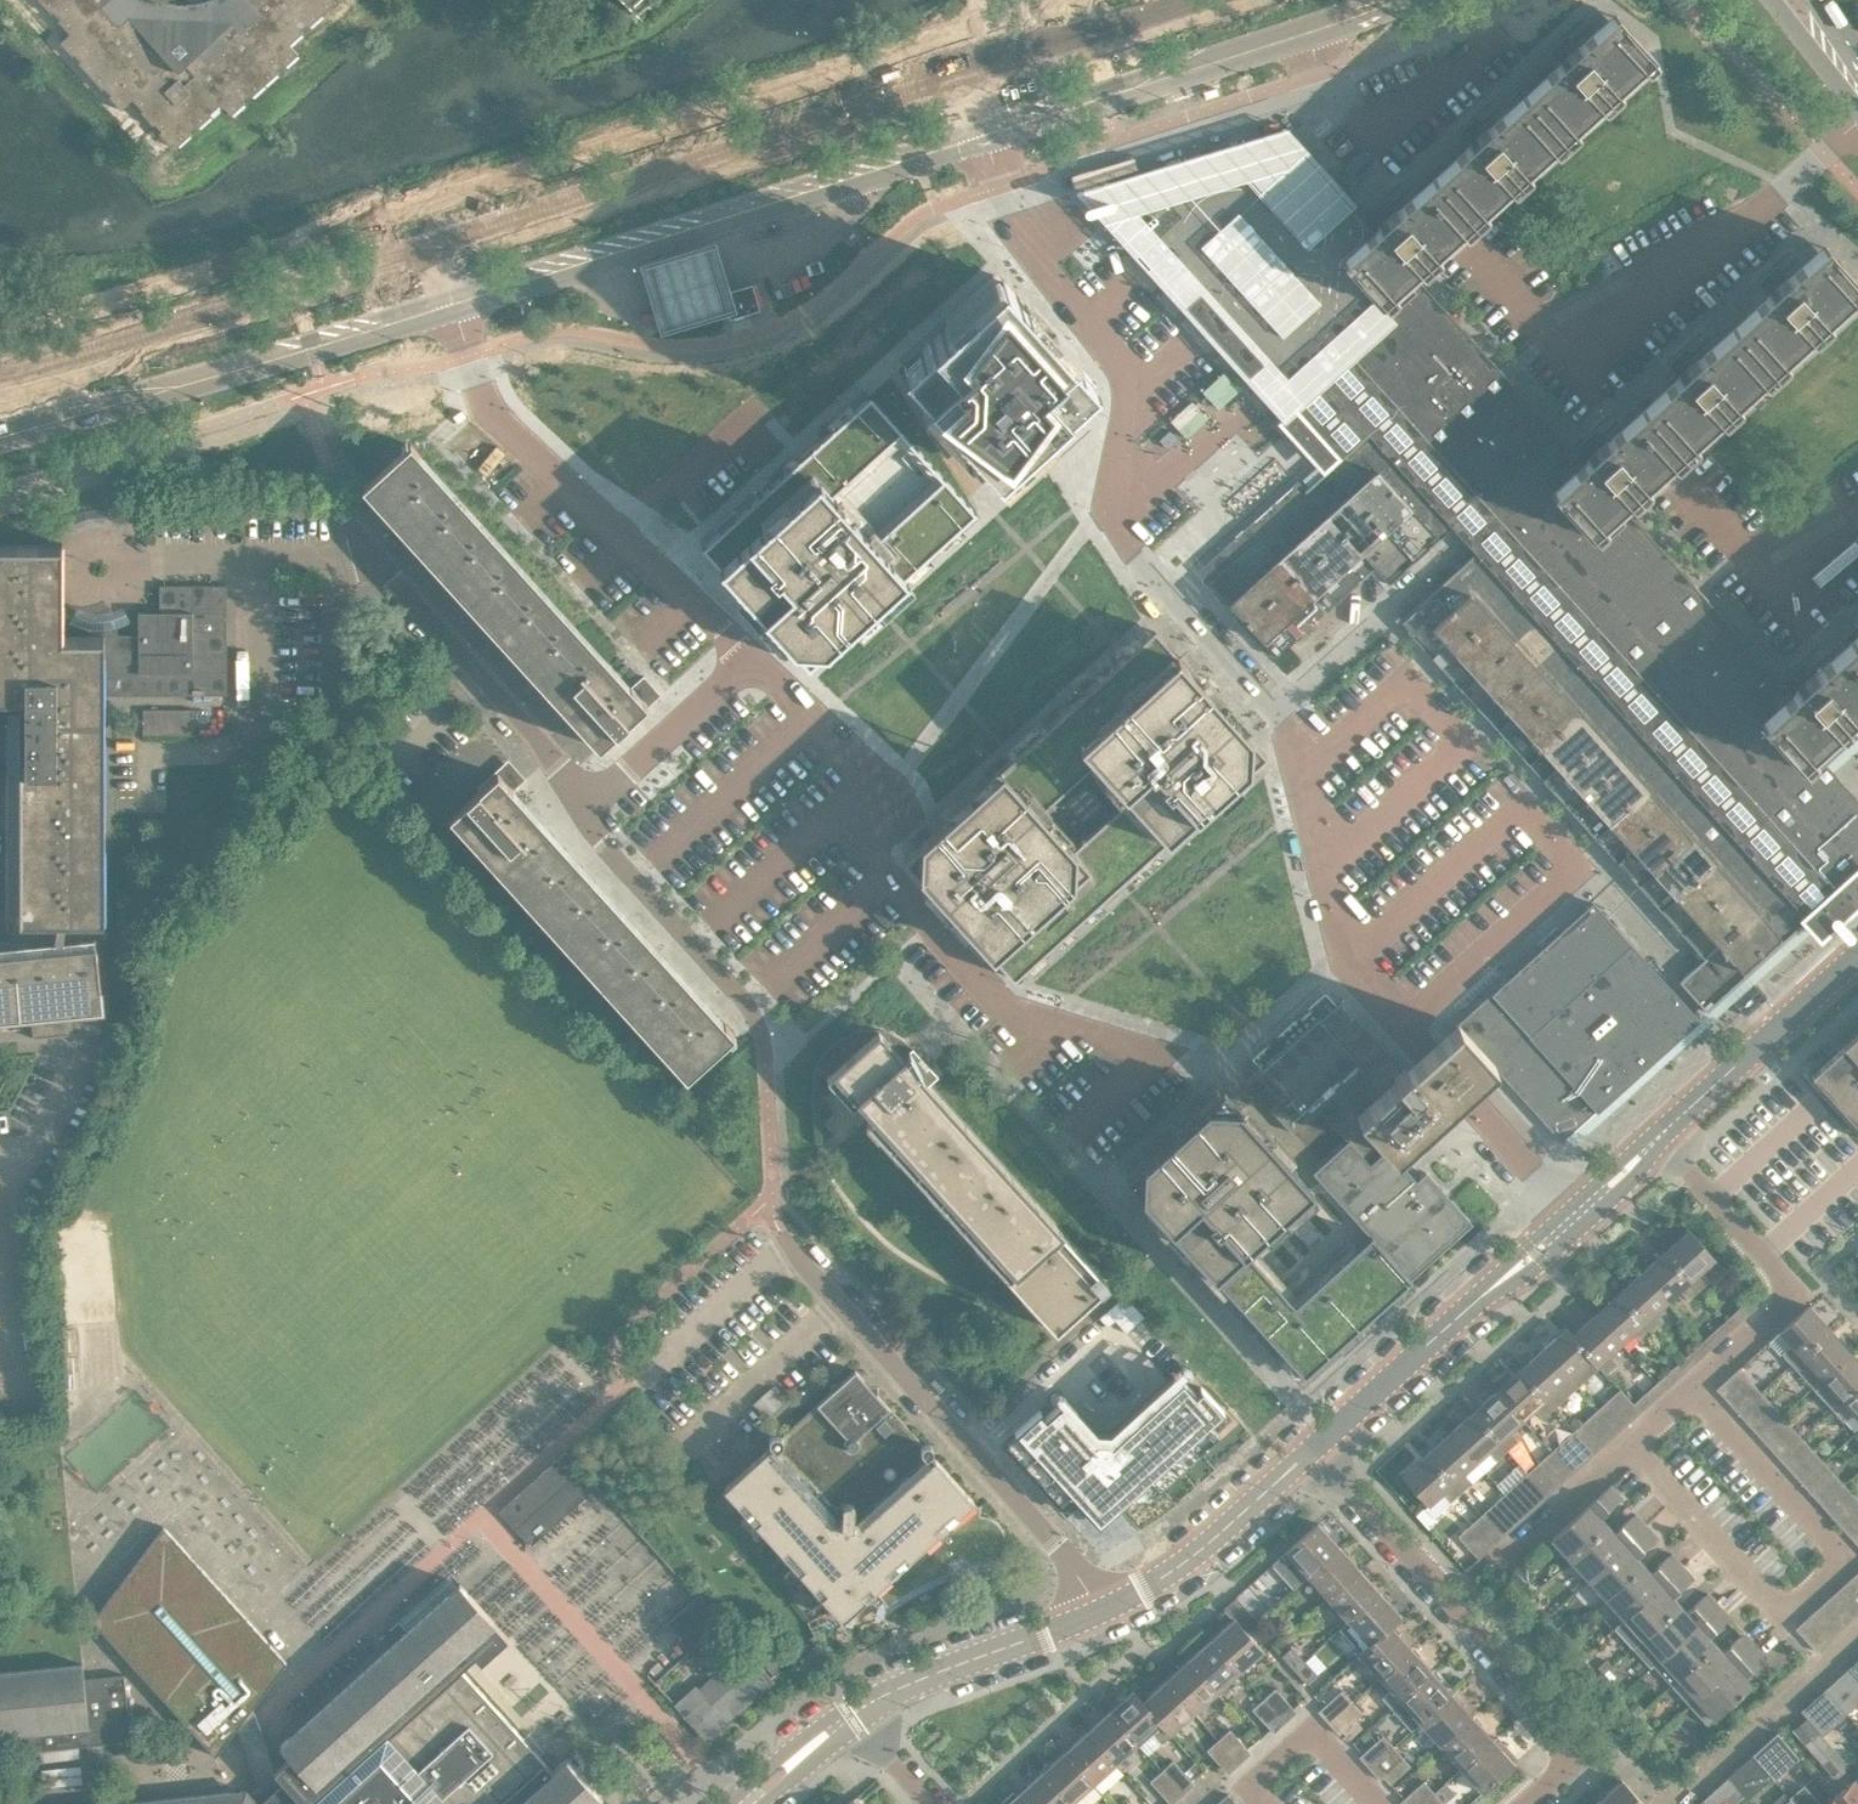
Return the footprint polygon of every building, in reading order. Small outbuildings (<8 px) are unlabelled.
[(220,103),(229,113),(296,51),(287,42),(333,0),(207,0),(206,0),(202,2),(198,3),(190,4),(185,4),(180,4),(176,3),(169,2),(164,1),(161,0),(43,0),(71,31),(61,40),(122,107),(132,119),(142,109),(173,144),(174,143),(175,144),(220,103)] [(631,10),(642,0),(622,0),(631,10)] [(1559,62),(1523,95),(1560,137),(1628,76),(1652,54),(1639,40),(1640,40),(1627,26),(1627,27),(1614,13),(1577,46),(1576,45),(1575,46),(1570,41),(1554,55),(1555,56),(1556,57),(1559,60),(1558,61),(1559,62)] [(1443,168),(1432,177),(1467,216),(1468,215),(1471,218),(1480,210),(1560,137),(1523,95),(1487,128),(1486,127),(1484,128),(1480,123),(1479,122),(1464,137),(1466,139),(1469,142),(1468,143),(1469,144),(1443,168)] [(1108,220),(1284,415),(1330,466),(1368,431),(1389,454),(1453,525),(1451,526),(1475,552),(1476,550),(1495,571),(1517,595),(1539,620),(1561,644),(1583,668),(1584,669),(1604,692),(1605,693),(1606,694),(1626,717),(1626,716),(1628,718),(1648,741),(1649,741),(1649,742),(1650,742),(1650,743),(1670,765),(1671,765),(1671,766),(1672,767),(1692,790),(1693,790),(1694,791),(1694,792),(1714,814),(1715,814),(1715,815),(1716,816),(1715,817),(1724,826),(1725,825),(1738,839),(1782,888),(1788,896),(1803,912),(1803,911),(1805,913),(1804,913),(1809,918),(1835,893),(1840,889),(1857,873),(1857,799),(1834,773),(1831,770),(1825,763),(1842,748),(1857,733),(1857,709),(1797,764),(1759,722),(1792,693),(1759,655),(1713,605),(1695,585),(1669,557),(1623,505),(1621,503),(1588,533),(1550,491),(1583,462),(1577,455),(1430,293),(1425,287),(1413,274),(1411,272),(1378,301),(1341,260),(1374,230),(1351,205),(1340,192),(1323,173),(1309,158),(1308,158),(1297,146),(1297,145),(1284,131),(1282,132),(1269,135),(1209,154),(1149,172),(1125,179),(1114,182),(1115,184),(1124,214),(1109,219),(1108,220)] [(1374,230),(1341,260),(1378,301),(1411,272),(1471,218),(1468,215),(1467,216),(1432,177),(1396,210),(1395,209),(1394,210),(1390,205),(1389,204),(1373,219),(1378,224),(1377,225),(1378,226),(1374,230)] [(1732,327),(1770,368),(1857,288),(1857,282),(1849,271),(1837,257),(1836,258),(1824,244),(1786,277),(1785,276),(1784,277),(1780,273),(1779,272),(1764,286),(1765,287),(1766,288),(1768,292),(1767,293),(1768,294),(1732,327)] [(716,245),(639,268),(661,341),(739,318),(716,245)] [(1008,481),(1076,419),(1104,394),(1000,279),(904,366),(1008,481)] [(723,293),(729,313),(730,316),(758,308),(751,285),(723,293)] [(1678,376),(1642,409),(1677,447),(1680,450),(1770,368),(1732,327),(1696,359),(1695,358),(1694,359),(1689,354),(1673,368),(1674,369),(1675,370),(1678,374),(1677,375),(1678,376)] [(997,490),(893,375),(800,459),(703,547),(806,661),(903,574),(997,490)] [(1583,462),(1550,491),(1588,533),(1621,503),(1680,450),(1677,447),(1642,409),(1606,441),(1604,440),(1603,441),(1599,437),(1598,436),(1583,450),(1588,456),(1586,457),(1588,458),(1583,462)] [(1330,466),(1329,467),(1399,545),(1413,560),(1429,546),(1451,526),(1453,525),(1389,454),(1368,431),(1330,466)] [(365,488),(378,502),(583,728),(582,729),(598,747),(615,732),(628,721),(627,720),(646,704),(643,700),(652,692),(640,679),(644,676),(643,675),(629,687),(418,454),(419,453),(410,443),(362,486),(364,488),(365,488)] [(1329,467),(1304,489),(1375,567),(1374,567),(1388,583),(1413,560),(1399,545),(1329,467)] [(1288,504),(1280,511),(1350,589),(1351,588),(1350,588),(1365,574),(1366,575),(1374,567),(1375,567),(1304,489),(1304,490),(1288,504)] [(1264,526),(1256,533),(1326,611),(1326,610),(1341,596),(1341,597),(1350,589),(1280,511),(1279,512),(1280,512),(1264,526)] [(1232,554),(1231,555),(1301,633),(1302,632),(1311,623),(1311,624),(1326,611),(1256,533),(1255,534),(1239,548),(1242,552),(1236,558),(1232,554)] [(12,945),(95,937),(95,921),(58,921),(58,916),(104,916),(104,913),(100,913),(100,736),(100,683),(114,683),(114,694),(226,694),(226,584),(159,584),(159,611),(138,611),(138,635),(118,635),(113,617),(110,618),(104,619),(98,619),(93,619),(87,618),(83,616),(79,615),(74,612),(62,635),(58,635),(58,545),(62,545),(62,542),(0,542),(0,712),(12,712),(12,785),(9,785),(8,803),(12,804),(12,859),(9,859),(9,877),(12,877),(12,945)] [(1452,609),(1417,641),(1417,642),(1418,641),(1432,656),(1431,657),(1440,665),(1517,595),(1495,571),(1476,550),(1475,552),(1434,588),(1452,609)] [(1215,570),(1206,578),(1231,605),(1276,656),(1277,654),(1292,640),(1293,641),(1301,633),(1231,555),(1230,556),(1231,556),(1215,570)] [(1434,588),(1398,620),(1417,641),(1452,609),(1434,588)] [(1517,595),(1440,665),(1440,666),(1440,665),(1454,680),(1454,681),(1461,690),(1539,620),(1517,595)] [(1539,620),(1461,690),(1462,690),(1472,700),(1495,679),(1507,693),(1561,644),(1539,620)] [(1759,722),(1797,764),(1857,709),(1857,648),(1851,640),(1815,673),(1814,671),(1812,673),(1808,668),(1807,667),(1792,682),(1797,687),(1796,688),(1797,689),(1792,693),(1759,722)] [(1035,731),(946,809),(949,813),(902,855),(985,947),(1013,977),(1060,935),(1184,823),(1196,812),(1264,750),(1167,644),(1087,716),(1071,698),(1035,731)] [(1495,679),(1472,700),(1476,705),(1484,715),(1484,714),(1498,729),(1498,730),(1506,738),(1583,668),(1561,644),(1507,693),(1495,679)] [(1583,668),(1506,738),(1506,739),(1520,754),(1528,763),(1557,736),(1605,693),(1604,692),(1584,669),(1583,668)] [(1557,736),(1528,763),(1542,778),(1550,787),(1550,788),(1551,787),(1564,802),(1564,803),(1572,812),(1601,786),(1649,742),(1649,741),(1648,741),(1628,718),(1626,716),(1626,717),(1606,694),(1605,693),(1557,736)] [(143,709),(143,734),(192,733),(192,708),(143,709)] [(1601,786),(1572,812),(1573,812),(1586,827),(1594,836),(1671,766),(1671,765),(1670,765),(1650,743),(1650,742),(1649,742),(1601,786)] [(1671,766),(1594,836),(1594,837),(1595,836),(1608,851),(1608,852),(1616,860),(1694,791),(1693,790),(1692,790),(1672,767),(1671,766)] [(723,1023),(511,790),(525,778),(524,777),(520,780),(509,768),(500,776),(497,772),(478,789),(465,800),(465,801),(449,816),(465,833),(466,833),(470,837),(685,1073),(684,1074),(686,1076),(733,1033),(724,1023),(723,1023)] [(445,785),(433,771),(413,790),(425,803),(445,785)] [(1694,791),(1616,860),(1616,861),(1617,861),(1630,876),(1638,885),(1715,815),(1715,814),(1714,814),(1694,792),(1694,791)] [(1715,815),(1638,885),(1639,885),(1652,900),(1660,909),(1684,888),(1738,839),(1725,825),(1724,826),(1715,817),(1716,816),(1715,815)] [(1684,888),(1660,909),(1660,910),(1661,909),(1674,924),(1674,925),(1682,934),(1683,934),(1693,944),(1697,949),(1696,949),(1704,957),(1704,958),(1737,929),(1782,888),(1738,839),(1684,888)] [(1704,957),(1679,980),(1706,1011),(1731,988),(1747,974),(1742,969),(1759,954),(1763,959),(1809,918),(1804,913),(1805,913),(1803,911),(1803,912),(1788,896),(1782,888),(1737,929),(1704,958),(1704,957)] [(1493,990),(1455,1024),(1492,1065),(1562,1142),(1599,1108),(1598,1107),(1682,1031),(1680,1029),(1694,1017),(1696,1020),(1698,1019),(1592,902),(1494,991),(1493,990)] [(104,1030),(95,937),(12,945),(0,946),(0,1010),(10,1009),(11,1016),(30,1014),(32,1037),(104,1030)] [(1737,998),(1749,1012),(1766,996),(1754,982),(1737,998)] [(1318,1106),(1360,1067),(1351,1056),(1341,1045),(1331,1034),(1352,1016),(1339,1002),(1318,1020),(1262,1070),(1284,1094),(1271,1107),(1292,1130),(1318,1106)] [(1341,1045),(1362,1027),(1352,1016),(1331,1034),(1341,1045)] [(1371,1078),(1361,1067),(1360,1067),(1318,1106),(1348,1139),(1369,1163),(1387,1148),(1392,1154),(1393,1153),(1394,1153),(1459,1094),(1492,1065),(1455,1024),(1421,1055),(1406,1069),(1404,1067),(1401,1070),(1380,1089),(1371,1078)] [(1341,1045),(1351,1056),(1372,1037),(1362,1027),(1341,1045)] [(817,1065),(817,1066),(834,1085),(850,1102),(850,1103),(852,1105),(858,1099),(872,1114),(865,1120),(899,1157),(928,1189),(960,1225),(975,1241),(992,1260),(1022,1293),(1039,1312),(1055,1329),(1101,1288),(1100,1288),(1107,1282),(1098,1272),(945,1103),(940,1098),(935,1093),(926,1083),(936,1074),(912,1047),(911,1048),(898,1038),(887,1032),(875,1030),(863,1030),(859,1031),(856,1032),(852,1033),(841,1038),(831,1045),(825,1051),(822,1055),(820,1058),(818,1062),(818,1063),(817,1065)] [(1811,1075),(1857,1128),(1857,1032),(1811,1075)] [(1360,1067),(1361,1067),(1382,1048),(1372,1037),(1351,1056),(1360,1067)] [(1392,1059),(1382,1048),(1361,1067),(1371,1078),(1392,1059)] [(1380,1089),(1401,1070),(1392,1059),(1371,1078),(1380,1089)] [(1249,1082),(1271,1107),(1284,1094),(1262,1070),(1249,1082)] [(1393,1154),(1394,1153),(1393,1153),(1392,1154),(1387,1148),(1369,1163),(1348,1139),(1312,1172),(1369,1235),(1293,1303),(1244,1249),(1311,1187),(1239,1108),(1223,1089),(1192,1117),(1198,1123),(1179,1140),(1173,1134),(1125,1178),(1213,1276),(1303,1376),(1335,1348),(1472,1223),(1425,1171),(1416,1180),(1393,1154)] [(1714,1258),(1687,1229),(1664,1251),(1698,1289),(1709,1279),(1701,1270),(1714,1258)] [(1688,1299),(1698,1289),(1664,1251),(1641,1272),(1667,1301),(1679,1289),(1688,1299)] [(1641,1272),(1618,1293),(1652,1331),(1663,1321),(1655,1312),(1667,1301),(1641,1272)] [(1618,1293),(1595,1314),(1621,1343),(1633,1331),(1641,1341),(1652,1331),(1618,1293)] [(1125,1332),(1143,1316),(1124,1294),(1106,1310),(1114,1320),(1125,1332)] [(1749,1298),(1748,1298),(1726,1319),(1733,1327),(1756,1306),(1749,1298)] [(1781,1352),(1791,1363),(1829,1329),(1808,1305),(1779,1331),(1790,1344),(1781,1352)] [(1608,1354),(1621,1343),(1595,1314),(1572,1334),(1571,1335),(1599,1366),(1605,1373),(1617,1363),(1608,1354)] [(1710,1348),(1733,1327),(1726,1319),(1702,1340),(1710,1348)] [(1576,1387),(1588,1375),(1599,1366),(1571,1335),(1572,1334),(1565,1327),(1542,1348),(1576,1387)] [(1850,1352),(1829,1329),(1791,1363),(1812,1386),(1850,1352)] [(1679,1361),(1686,1369),(1710,1348),(1702,1340),(1679,1361)] [(1553,1408),(1576,1387),(1542,1348),(1519,1369),(1553,1408)] [(1850,1352),(1812,1386),(1833,1410),(1857,1387),(1857,1361),(1850,1352)] [(1663,1390),(1686,1369),(1679,1361),(1656,1382),(1663,1390)] [(1716,1388),(1737,1411),(1760,1391),(1739,1368),(1716,1388)] [(977,1504),(973,1500),(930,1452),(931,1452),(931,1451),(932,1449),(932,1448),(932,1447),(932,1446),(931,1445),(931,1444),(930,1443),(929,1443),(927,1442),(925,1442),(924,1442),(923,1443),(922,1444),(876,1393),(877,1383),(867,1383),(854,1369),(840,1381),(831,1381),(830,1391),(781,1435),(780,1434),(779,1434),(777,1433),(776,1433),(774,1433),(773,1433),(772,1434),(771,1434),(770,1436),(769,1436),(768,1438),(768,1440),(768,1441),(769,1442),(769,1444),(770,1445),(723,1487),(737,1503),(743,1498),(760,1517),(754,1522),(781,1552),(787,1547),(804,1566),(798,1571),(822,1597),(824,1604),(827,1610),(833,1615),(840,1617),(842,1619),(844,1617),(851,1615),(857,1612),(861,1606),(863,1599),(865,1597),(860,1592),(869,1584),(887,1604),(897,1597),(904,1593),(912,1588),(917,1585),(927,1580),(932,1578),(941,1574),(943,1574),(945,1573),(946,1571),(948,1570),(949,1568),(949,1567),(950,1565),(950,1563),(949,1561),(949,1560),(960,1553),(962,1556),(963,1557),(966,1559),(970,1561),(971,1561),(974,1562),(978,1562),(980,1562),(983,1562),(984,1561),(989,1559),(991,1557),(995,1562),(997,1561),(998,1559),(1000,1557),(1002,1553),(1003,1550),(1004,1548),(1005,1546),(1005,1544),(1005,1541),(1005,1538),(1004,1534),(1003,1530),(1002,1528),(1001,1526),(999,1523),(997,1521),(994,1519),(992,1517),(989,1516),(987,1515),(983,1514),(980,1505),(982,1504),(981,1502),(977,1504)] [(1534,1408),(1542,1417),(1553,1408),(1519,1369),(1495,1390),(1522,1419),(1534,1408)] [(1041,1410),(1039,1409),(1014,1432),(1098,1524),(1223,1411),(1201,1386),(1199,1387),(1200,1389),(1195,1393),(1180,1377),(1113,1437),(1107,1430),(1098,1430),(1091,1436),(1060,1402),(1044,1417),(1039,1412),(1041,1410)] [(1633,1403),(1640,1411),(1663,1390),(1656,1382),(1633,1403)] [(752,1403),(765,1418),(783,1401),(770,1387),(752,1403)] [(1857,1419),(1857,1387),(1833,1410),(1843,1421),(1852,1412),(1857,1419)] [(1617,1432),(1640,1411),(1633,1403),(1620,1388),(1597,1409),(1617,1432)] [(1509,1430),(1522,1419),(1495,1390),(1472,1411),(1507,1449),(1518,1440),(1509,1430)] [(1781,1414),(1760,1391),(1737,1411),(1758,1435),(1781,1414)] [(1573,1430),(1594,1453),(1617,1432),(1597,1409),(1573,1430)] [(1488,1450),(1496,1459),(1507,1449),(1472,1411),(1449,1432),(1475,1461),(1488,1450)] [(1802,1437),(1781,1414),(1758,1435),(1779,1458),(1802,1437)] [(1571,1474),(1594,1453),(1573,1430),(1550,1451),(1571,1474)] [(1463,1472),(1475,1461),(1449,1432),(1426,1453),(1461,1491),(1471,1482),(1463,1472)] [(1823,1461),(1802,1437),(1779,1458),(1800,1481),(1823,1461)] [(596,1485),(565,1450),(498,1510),(530,1545),(596,1485)] [(1527,1472),(1548,1495),(1571,1474),(1550,1451),(1527,1472)] [(1450,1501),(1461,1491),(1426,1453),(1403,1474),(1428,1503),(1424,1507),(1433,1516),(1450,1501)] [(1844,1484),(1823,1461),(1800,1481),(1821,1504),(1844,1484)] [(1525,1516),(1548,1495),(1527,1472),(1504,1493),(1525,1516)] [(1842,1528),(1857,1513),(1857,1500),(1844,1484),(1821,1504),(1842,1528)] [(1551,1538),(1570,1558),(1607,1525),(1600,1517),(1621,1498),(1609,1485),(1551,1538)] [(1481,1514),(1501,1537),(1525,1516),(1504,1493),(1481,1514)] [(1588,1578),(1646,1525),(1635,1513),(1613,1532),(1607,1525),(1570,1558),(1588,1578)] [(1842,1528),(1857,1545),(1857,1513),(1842,1528)] [(1478,1558),(1501,1537),(1481,1514),(1457,1535),(1478,1558)] [(1306,1575),(1339,1546),(1317,1522),(1272,1563),(1294,1587),(1306,1575)] [(1657,1538),(1646,1525),(1588,1578),(1606,1598),(1643,1564),(1636,1557),(1657,1538)] [(215,1755),(236,1728),(240,1738),(260,1730),(251,1707),(286,1662),(163,1526),(92,1619),(215,1755)] [(1359,1569),(1339,1546),(1306,1575),(1327,1598),(1359,1569)] [(1649,1572),(1643,1565),(1643,1564),(1606,1598),(1624,1618),(1682,1565),(1671,1553),(1649,1572)] [(1693,1577),(1682,1565),(1624,1618),(1616,1625),(1634,1645),(1642,1638),(1649,1631),(1679,1604),(1672,1597),(1693,1577)] [(1327,1598),(1347,1621),(1380,1591),(1359,1569),(1327,1598)] [(1849,1579),(1857,1588),(1857,1571),(1849,1579)] [(1849,1579),(1839,1588),(1857,1610),(1857,1588),(1849,1579)] [(601,1795),(566,1756),(552,1769),(531,1747),(460,1668),(474,1655),(480,1662),(507,1637),(493,1622),(494,1621),(458,1582),(457,1583),(405,1629),(398,1621),(379,1638),(387,1646),(302,1723),(279,1744),(289,1756),(274,1770),(283,1781),(258,1803),(245,1789),(102,1803),(591,1803),(601,1795)] [(1828,1598),(1848,1621),(1857,1612),(1857,1610),(1839,1588),(1828,1598)] [(1339,1628),(1343,1632),(1360,1651),(1368,1643),(1368,1644),(1390,1624),(1390,1625),(1401,1615),(1380,1591),(1347,1621),(1339,1628)] [(1679,1605),(1679,1604),(1649,1631),(1642,1638),(1634,1645),(1652,1665),(1653,1664),(1660,1658),(1689,1631),(1718,1605),(1707,1593),(1686,1612),(1679,1605)] [(696,1595),(695,1596),(668,1621),(681,1636),(677,1640),(688,1652),(720,1622),(696,1595)] [(1224,1607),(1234,1617),(1245,1630),(1257,1620),(1236,1596),(1224,1607)] [(1848,1621),(1828,1598),(1817,1608),(1838,1631),(1848,1621)] [(1729,1617),(1718,1605),(1689,1631),(1660,1658),(1653,1664),(1671,1684),(1678,1678),(1715,1644),(1708,1636),(1729,1617)] [(1817,1608),(1806,1618),(1827,1640),(1838,1631),(1817,1608)] [(1245,1630),(1234,1617),(1210,1639),(1239,1671),(1263,1650),(1258,1644),(1245,1630)] [(1827,1640),(1806,1618),(1795,1628),(1816,1650),(1827,1640)] [(1257,1620),(1245,1630),(1258,1644),(1269,1633),(1257,1620)] [(1571,1626),(1565,1620),(1558,1627),(1564,1633),(1571,1626)] [(1411,1648),(1390,1625),(1390,1624),(1368,1644),(1368,1643),(1360,1651),(1357,1653),(1378,1677),(1411,1648)] [(1715,1645),(1715,1644),(1678,1678),(1671,1684),(1689,1704),(1696,1697),(1754,1645),(1743,1632),(1722,1652),(1715,1645)] [(1216,1692),(1239,1671),(1210,1639),(1187,1659),(1216,1692)] [(1765,1657),(1754,1645),(1696,1697),(1689,1704),(1707,1724),(1751,1684),(1744,1676),(1765,1657)] [(1281,1655),(1294,1669),(1304,1660),(1291,1646),(1281,1655)] [(1399,1699),(1431,1670),(1411,1648),(1378,1677),(1399,1699)] [(736,1714),(773,1681),(763,1670),(750,1655),(743,1662),(736,1654),(698,1688),(706,1696),(684,1715),(707,1741),(736,1714)] [(779,1666),(770,1655),(762,1661),(767,1666),(772,1672),(779,1666)] [(1611,1665),(1605,1658),(1597,1666),(1602,1673),(1611,1665)] [(1848,1667),(1857,1677),(1857,1658),(1848,1667)] [(1194,1712),(1216,1692),(1187,1659),(1165,1680),(1194,1712)] [(1306,1683),(1316,1674),(1304,1660),(1294,1669),(1306,1683)] [(129,1740),(130,1740),(124,1674),(84,1678),(82,1663),(0,1671),(0,1734),(24,1731),(26,1750),(129,1740)] [(1857,1703),(1857,1677),(1848,1667),(1825,1688),(1847,1712),(1857,1703)] [(1603,1674),(1608,1681),(1614,1675),(1609,1669),(1603,1674)] [(1452,1693),(1431,1670),(1399,1699),(1391,1706),(1411,1729),(1419,1722),(1452,1693)] [(1165,1680),(1142,1700),(1141,1701),(1161,1722),(1160,1723),(1170,1733),(1194,1712),(1165,1680)] [(1296,1711),(1275,1688),(1263,1698),(1285,1721),(1296,1711)] [(1801,1710),(1823,1734),(1847,1712),(1825,1688),(1801,1710)] [(1161,1722),(1141,1701),(1142,1700),(1132,1689),(1108,1711),(1138,1743),(1151,1731),(1161,1742),(1170,1733),(1160,1723),(1161,1722)] [(1318,1710),(1328,1722),(1352,1701),(1341,1689),(1318,1710)] [(1440,1745),(1472,1716),(1452,1693),(1419,1722),(1440,1745)] [(1273,1732),(1285,1721),(1263,1698),(1252,1708),(1273,1732)] [(1628,1706),(1634,1713),(1641,1706),(1635,1700),(1628,1706)] [(1356,1718),(1362,1712),(1352,1701),(1328,1722),(1338,1733),(1342,1730),(1349,1738),(1363,1725),(1356,1718)] [(1115,1764),(1138,1743),(1108,1711),(1086,1731),(1115,1764)] [(1493,1738),(1472,1716),(1440,1745),(1460,1768),(1493,1738)] [(1835,1779),(1848,1768),(1806,1718),(1793,1729),(1835,1779)] [(1229,1729),(1218,1739),(1239,1763),(1251,1752),(1229,1729)] [(1063,1751),(1092,1784),(1115,1764),(1086,1731),(1063,1751)] [(1797,1756),(1776,1732),(1752,1754),(1771,1776),(1773,1778),(1797,1756)] [(1359,1756),(1369,1767),(1393,1746),(1382,1735),(1359,1756)] [(1500,1747),(1493,1738),(1460,1768),(1481,1791),(1514,1762),(1517,1758),(1504,1744),(1500,1747)] [(1206,1749),(1228,1773),(1239,1763),(1218,1739),(1206,1749)] [(1389,1783),(1410,1765),(1393,1746),(1369,1767),(1379,1779),(1383,1776),(1389,1783)] [(1092,1784),(1063,1751),(1040,1772),(1069,1803),(1070,1803),(1092,1784)] [(1746,1799),(1771,1776),(1752,1754),(1727,1777),(1737,1788),(1746,1799)] [(1161,1770),(1182,1794),(1194,1783),(1172,1760),(1161,1770)] [(1182,1794),(1161,1770),(1150,1780),(1171,1803),(1182,1794)] [(1017,1792),(1028,1803),(1069,1803),(1040,1772),(1017,1792)] [(1727,1777),(1712,1790),(1702,1800),(1706,1803),(1719,1803),(1737,1788),(1727,1777)] [(1621,1779),(1597,1800),(1601,1803),(1644,1803),(1621,1779)] [(1833,1798),(1838,1803),(1857,1803),(1857,1784),(1854,1779),(1833,1798)] [(1400,1801),(1402,1803),(1420,1803),(1434,1791),(1423,1780),(1400,1801)] [(1805,1786),(1790,1799),(1791,1800),(1795,1803),(1820,1803),(1805,1786)] [(1434,1791),(1420,1803),(1443,1803),(1444,1803),(1434,1791)] [(1017,1792),(1012,1797),(1009,1794),(997,1803),(1028,1803),(1017,1792)] [(1227,1793),(1215,1803),(1231,1803),(1235,1801),(1227,1793)]
